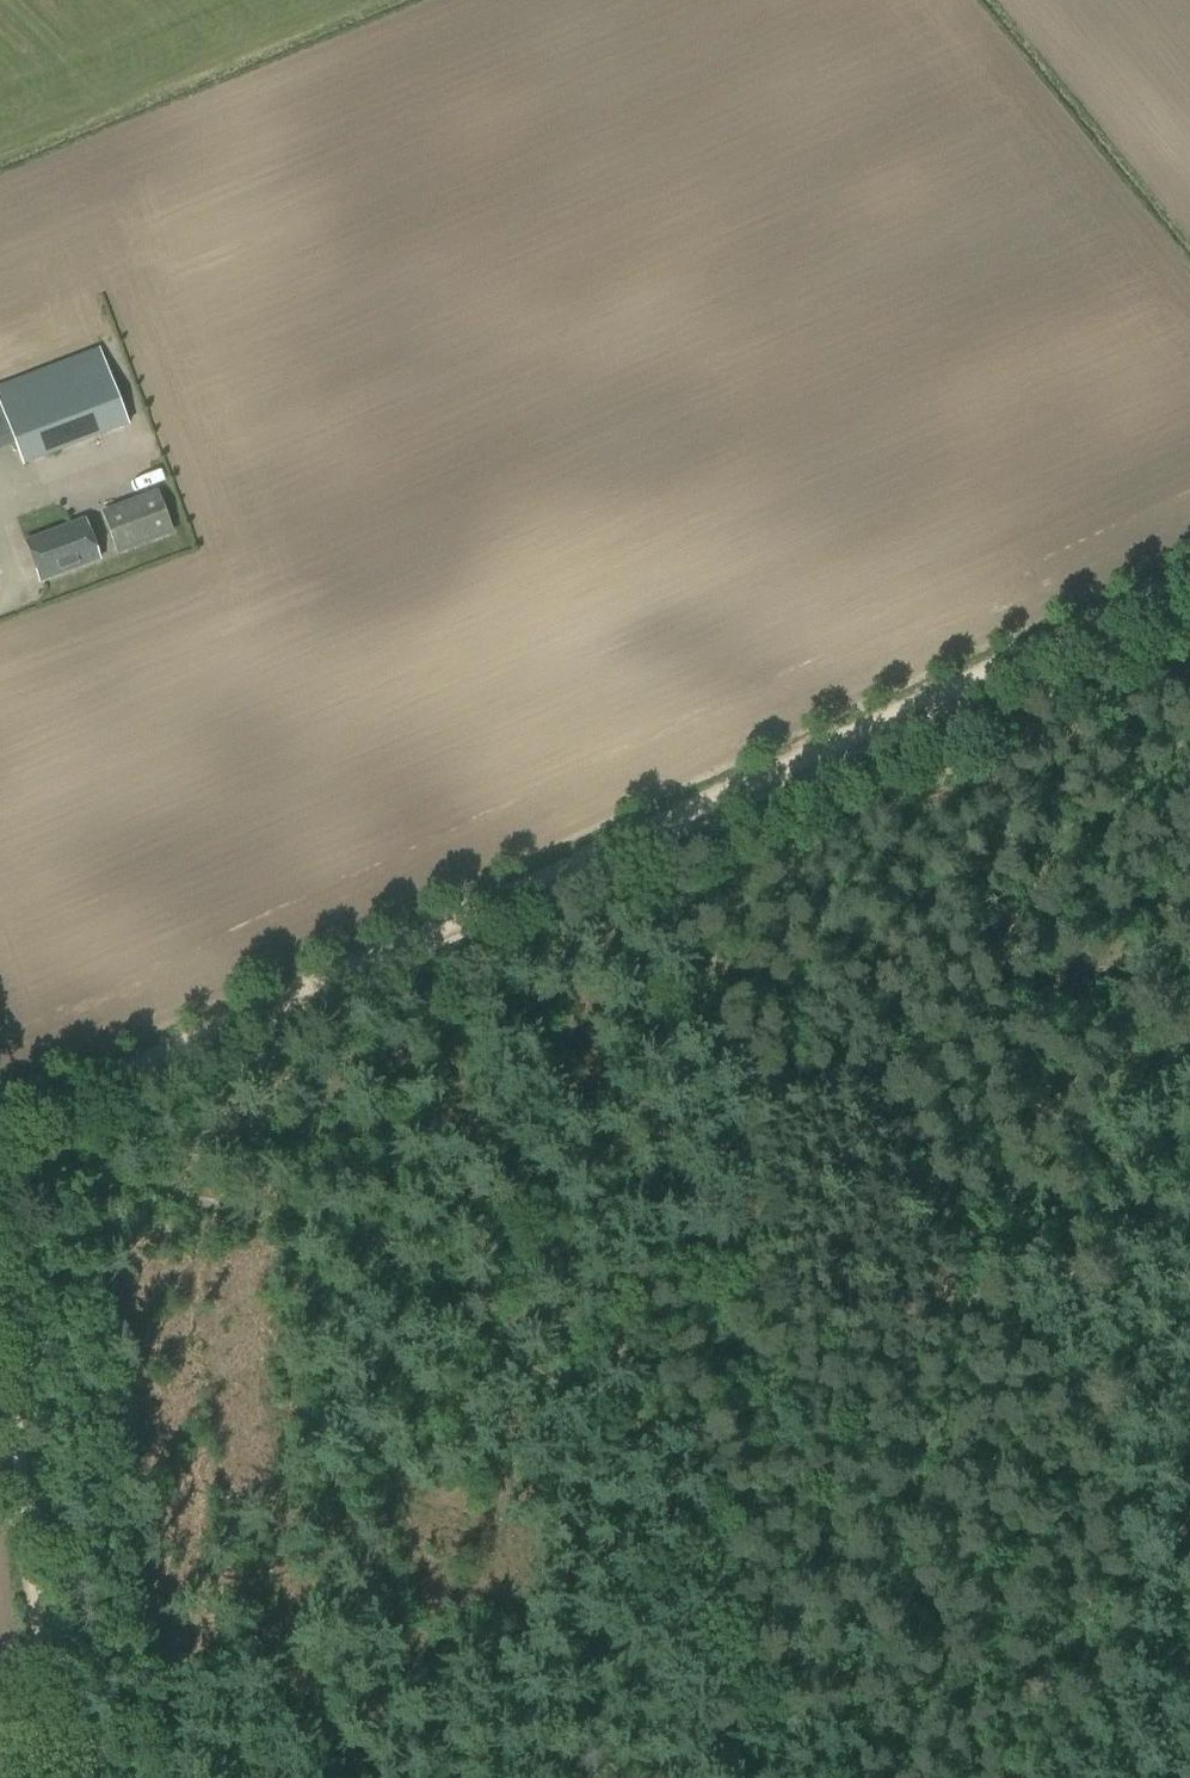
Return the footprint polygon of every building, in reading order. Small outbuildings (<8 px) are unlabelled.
[(129,423),(104,357),(0,396),(0,447),(14,441),(22,463),(129,423)] [(117,555),(173,534),(157,490),(101,511),(117,555)] [(40,584),(101,560),(85,517),(23,541),(40,584)]
